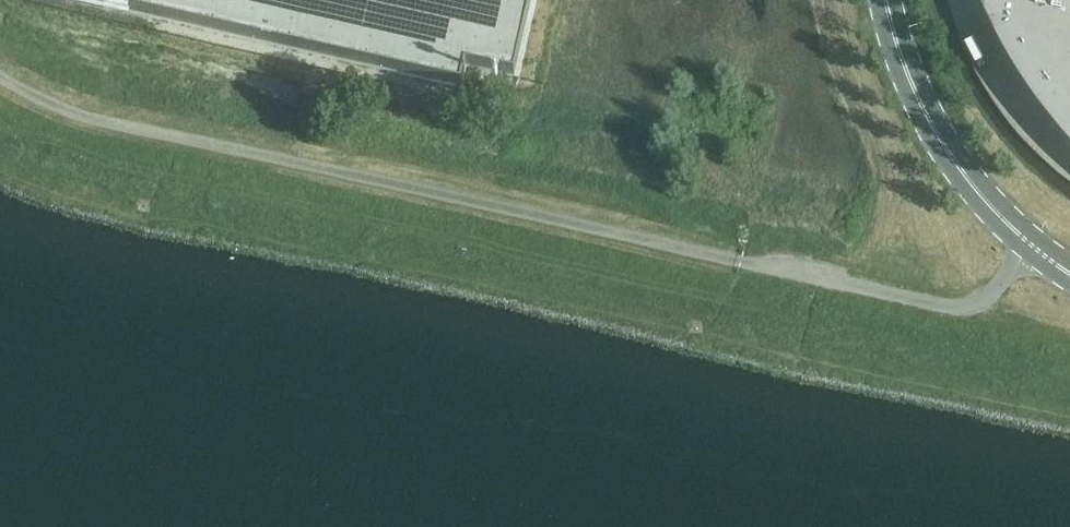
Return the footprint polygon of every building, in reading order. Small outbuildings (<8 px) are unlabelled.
[(125,12),(461,88),(466,67),(515,78),(533,0),(73,0),(125,12)] [(983,1),(984,1),(992,19),(1001,37),(1011,55),(1021,72),(1032,89),(1044,106),(1056,121),(1069,137),(1069,138),(1069,4),(1052,0),(983,0),(983,1)]
